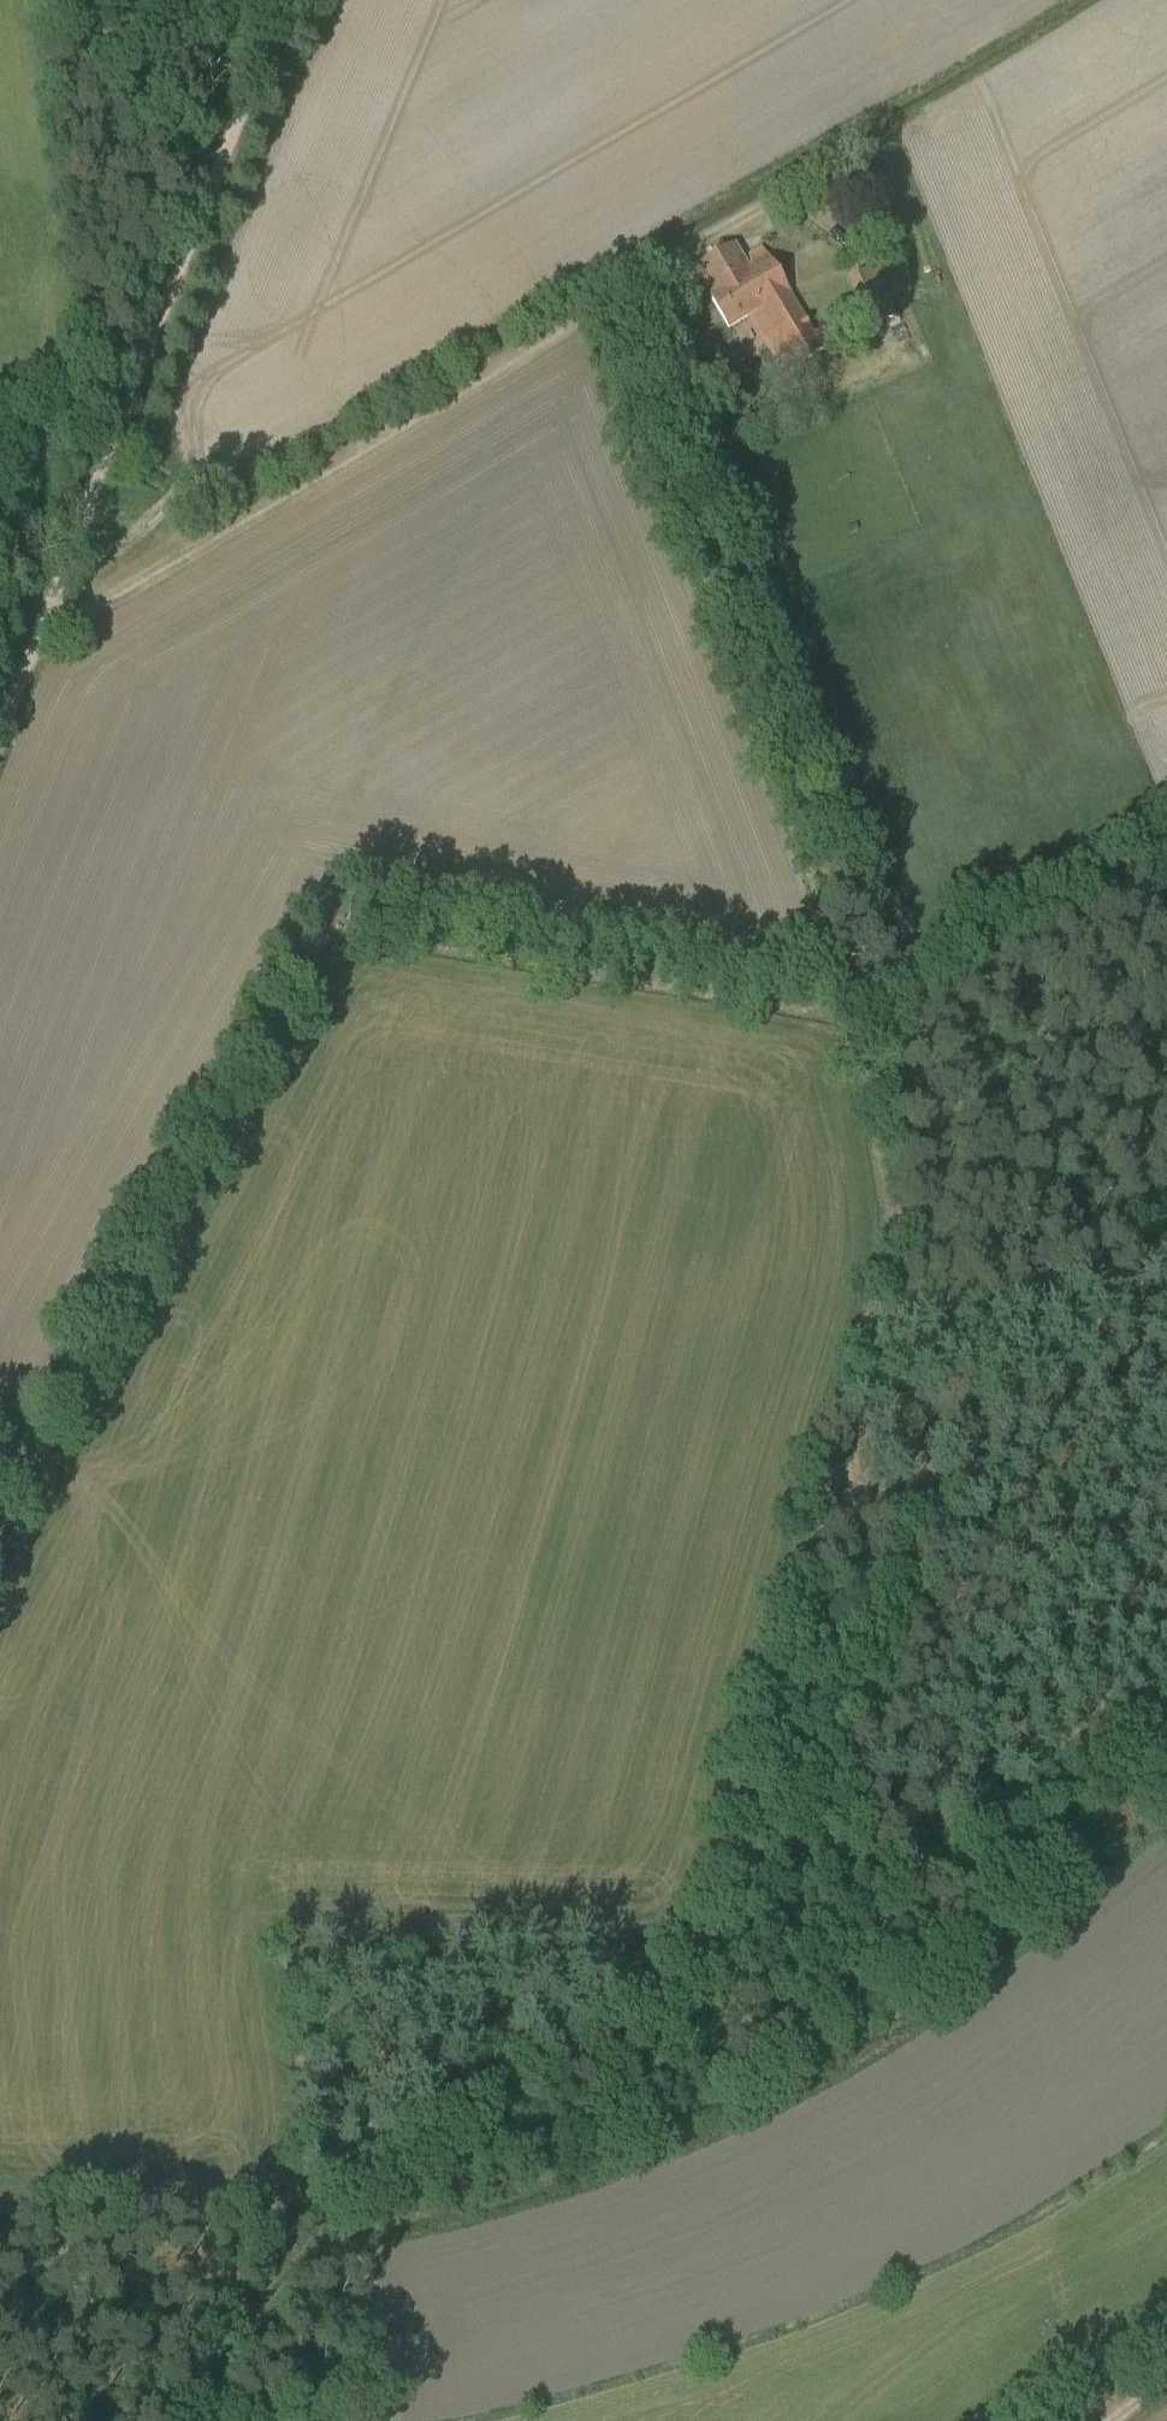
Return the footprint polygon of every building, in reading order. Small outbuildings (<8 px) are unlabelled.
[(723,329),(754,312),(784,369),(832,344),(824,328),(808,337),(760,248),(741,258),(734,246),(694,267),(709,294),(706,296),(723,329)] [(867,321),(894,317),(891,287),(863,290),(867,321)]
